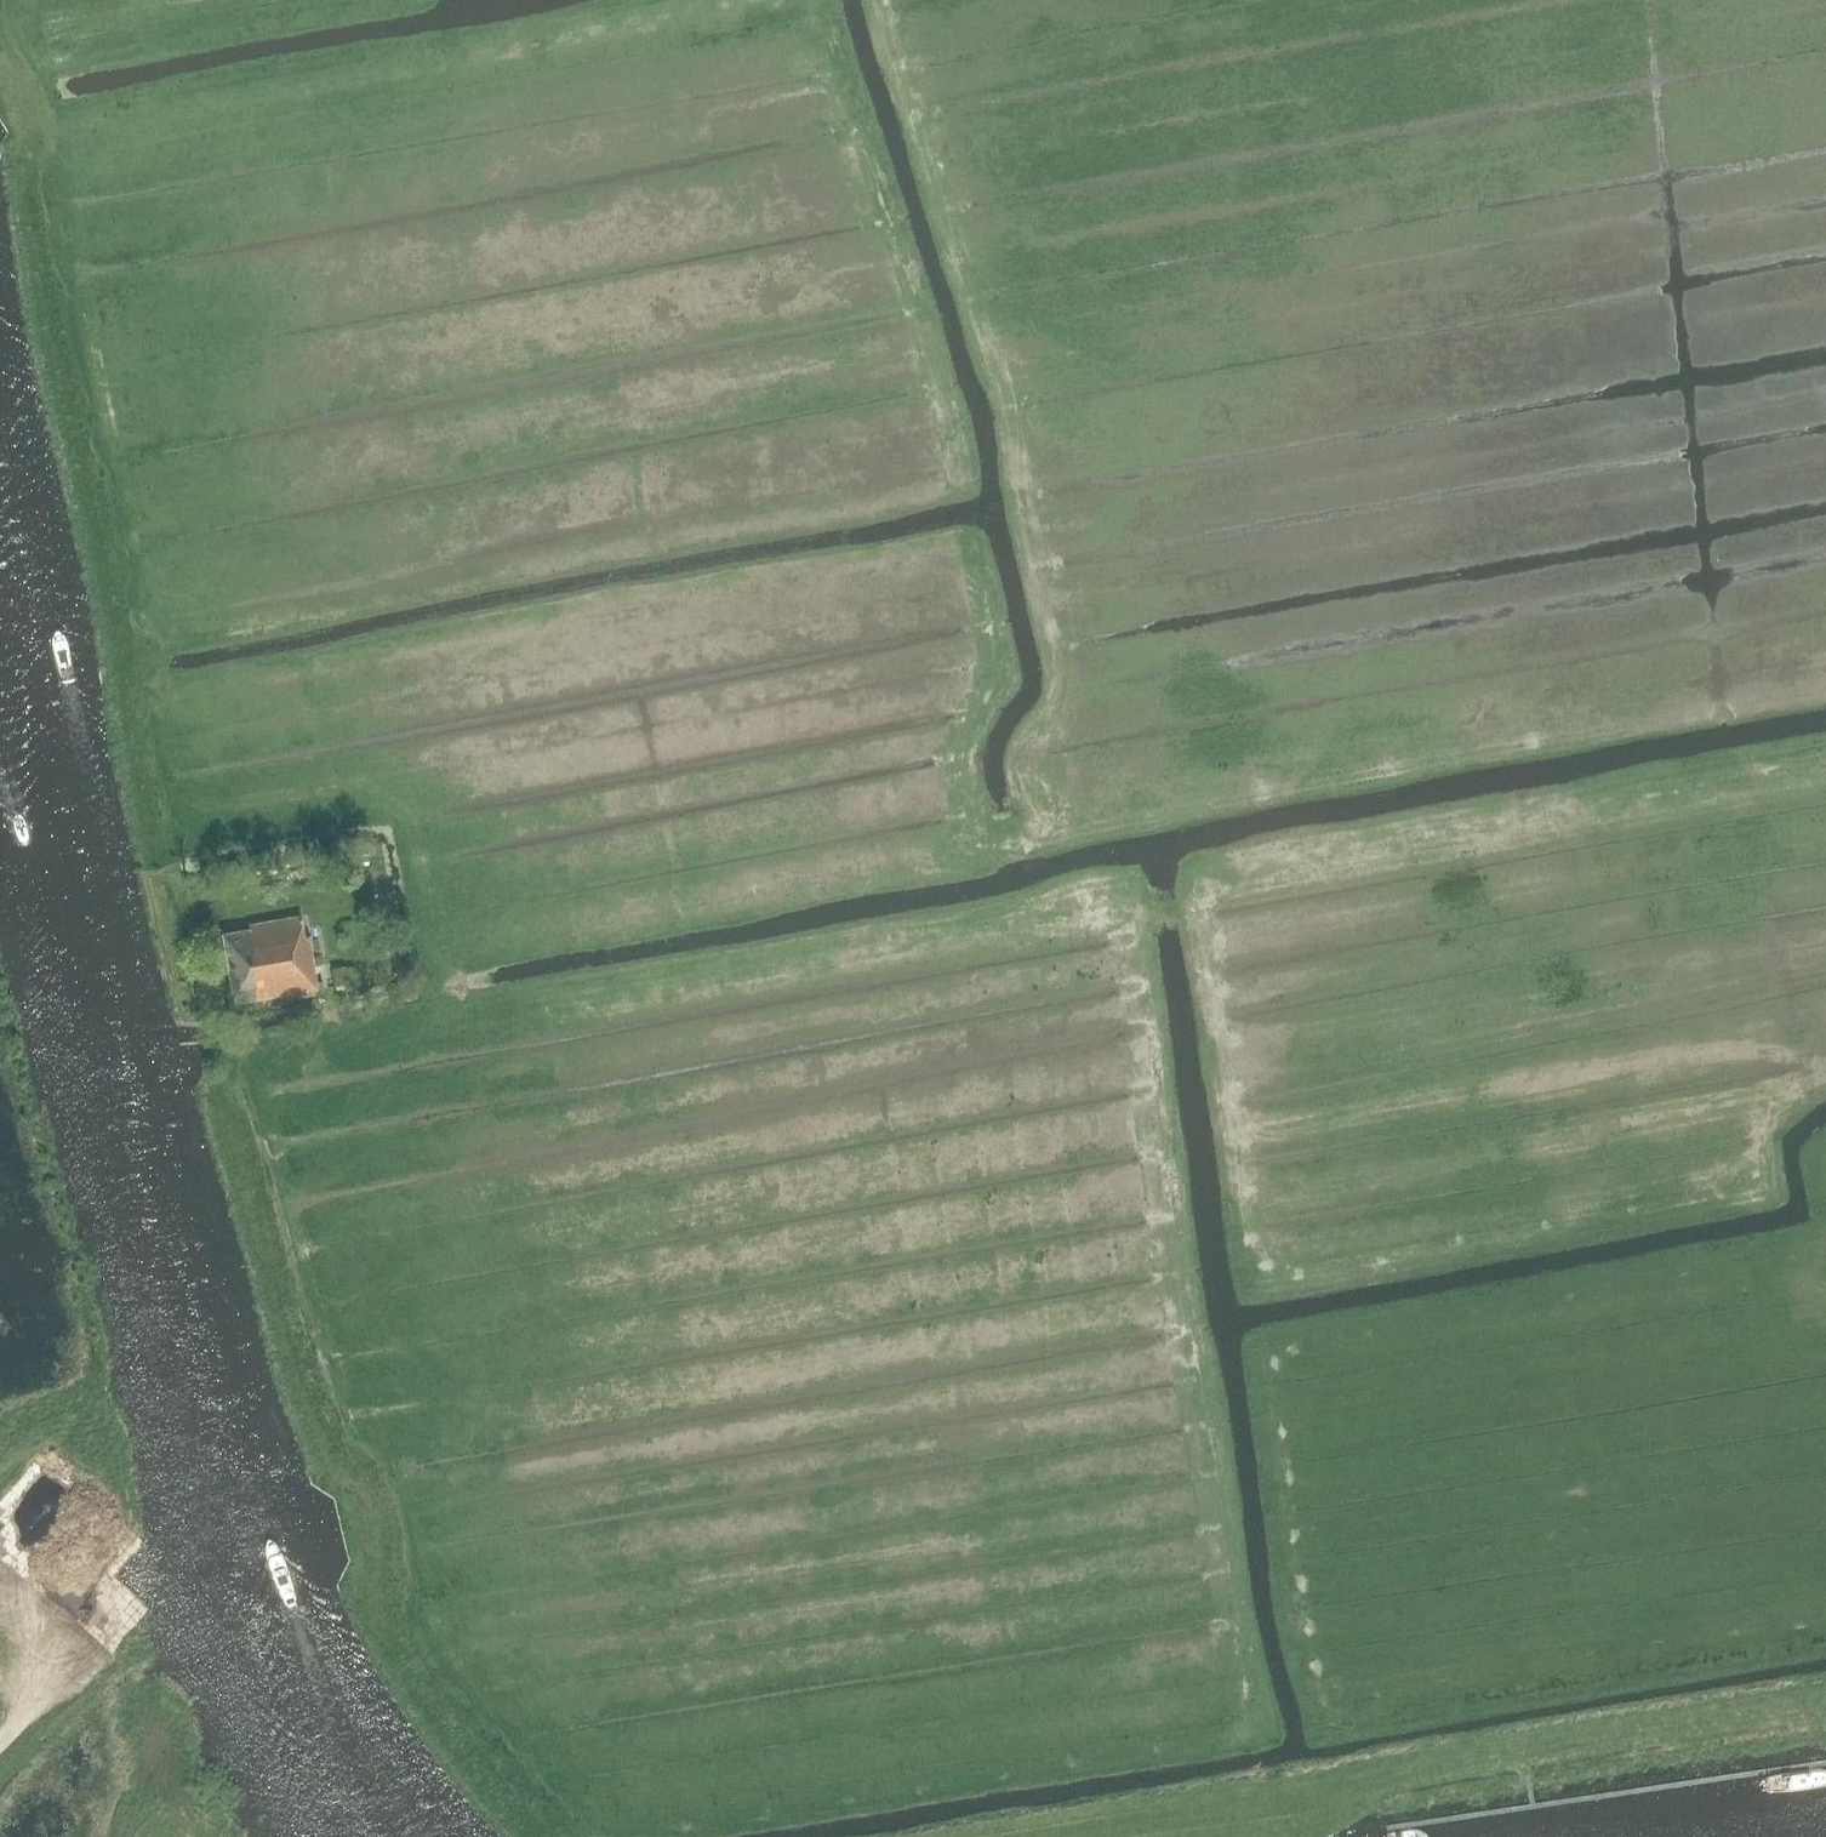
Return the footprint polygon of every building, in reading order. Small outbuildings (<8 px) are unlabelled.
[(304,936),(300,915),(247,925),(248,929),(221,934),(234,1003),(318,988),(309,935),(304,936)]
